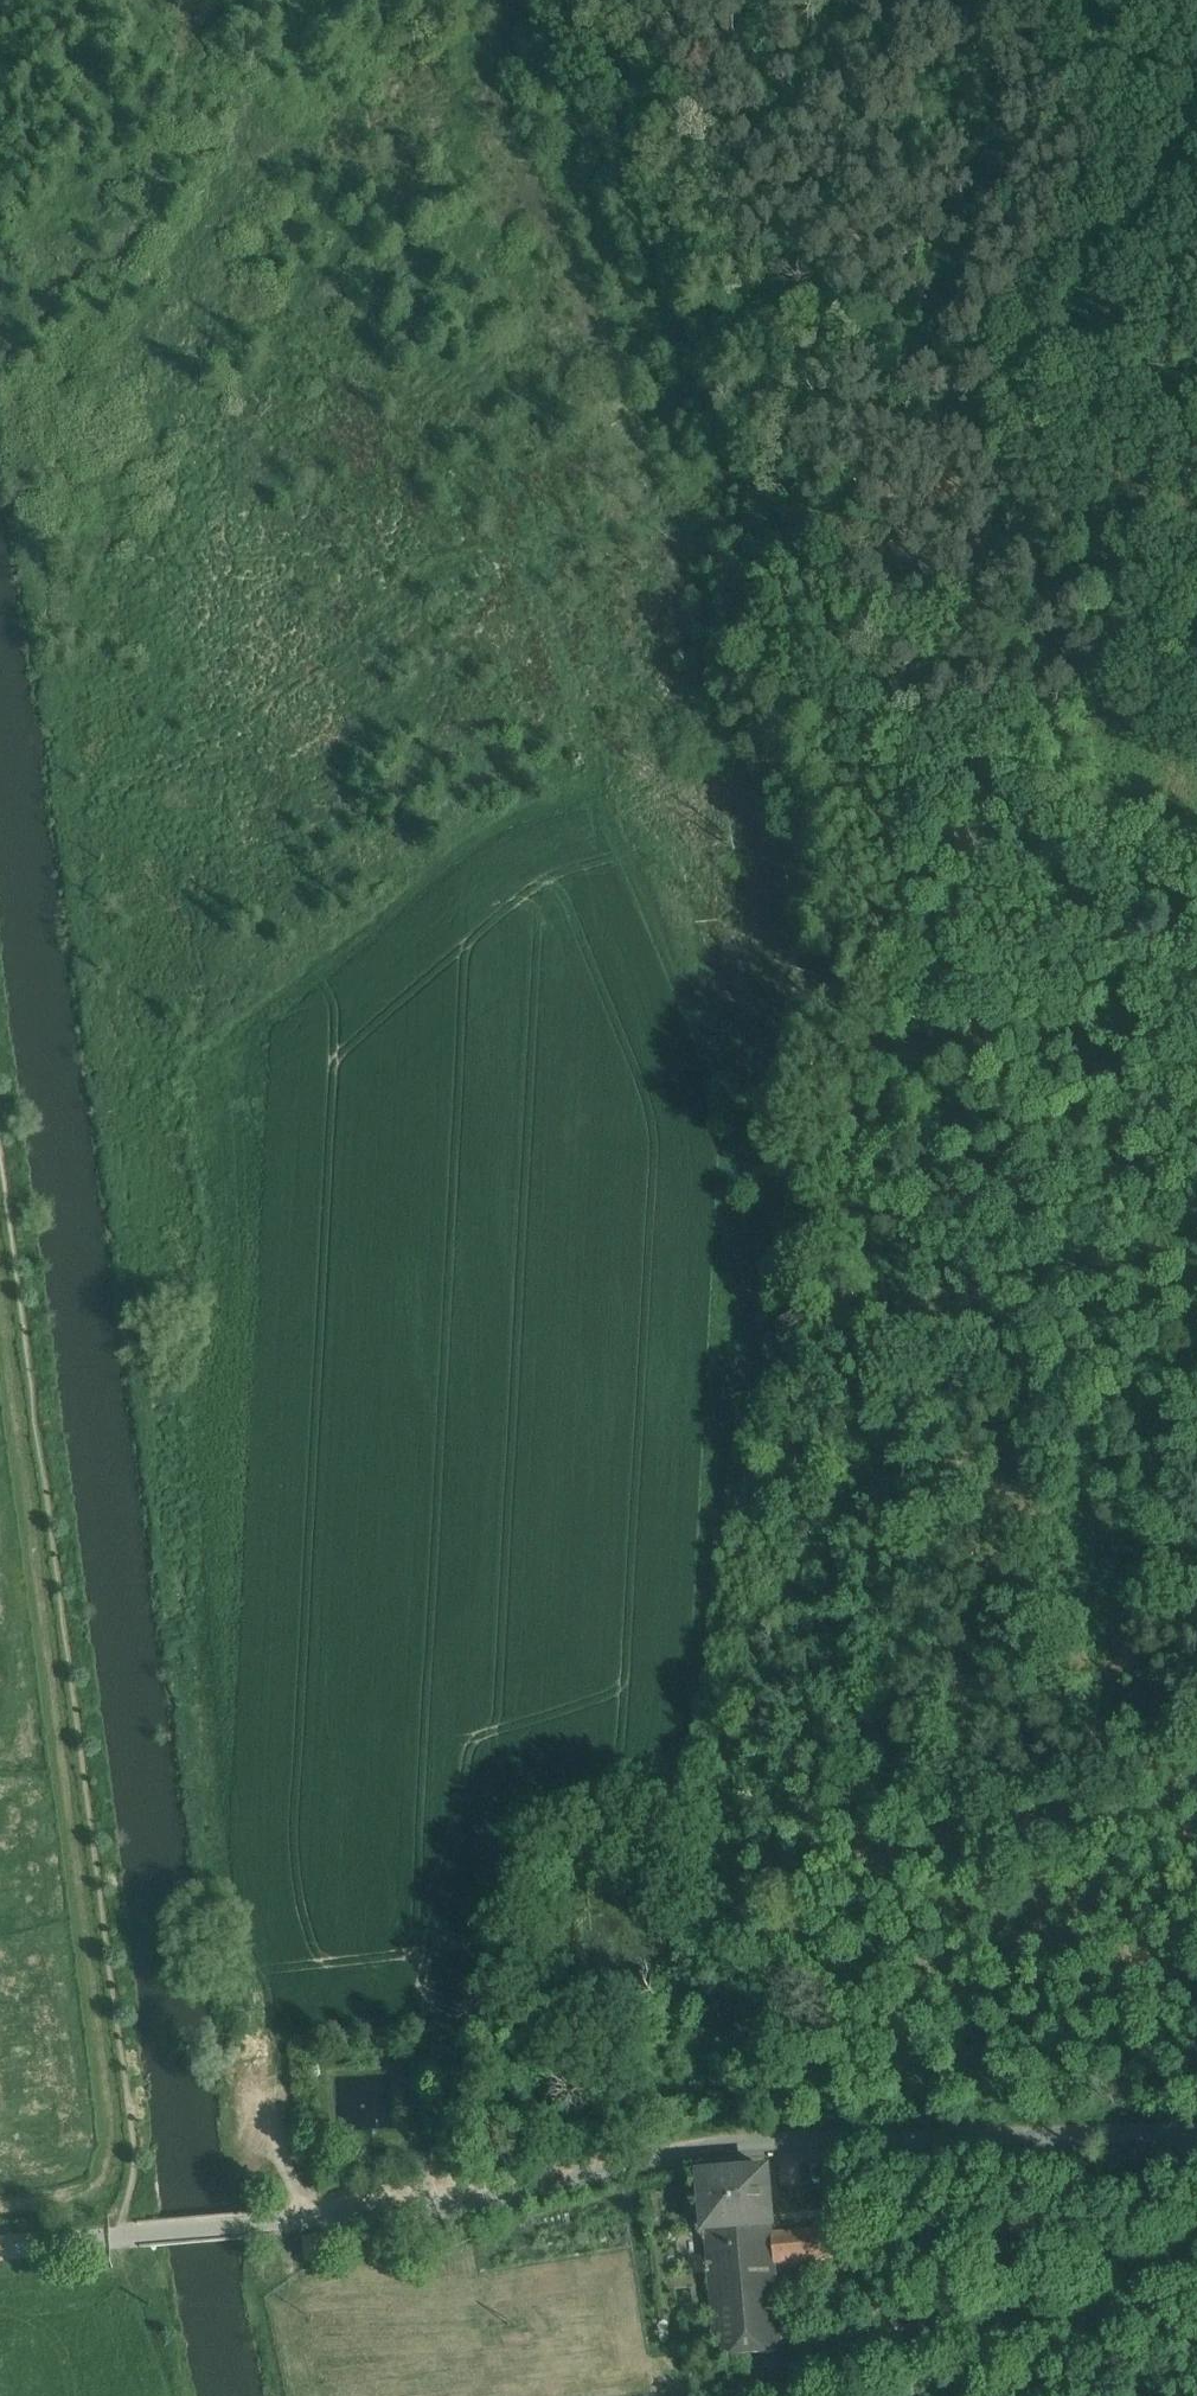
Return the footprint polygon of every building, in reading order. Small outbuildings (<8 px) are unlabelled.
[(391,2068),(326,2072),(330,2137),(396,2133),(391,2068)] [(700,2177),(704,2232),(771,2227),(767,2172),(700,2177)] [(775,2265),(772,2235),(771,2227),(704,2232),(714,2358),(781,2352),(775,2265)] [(772,2235),(775,2265),(834,2260),(831,2231),(772,2235)]
